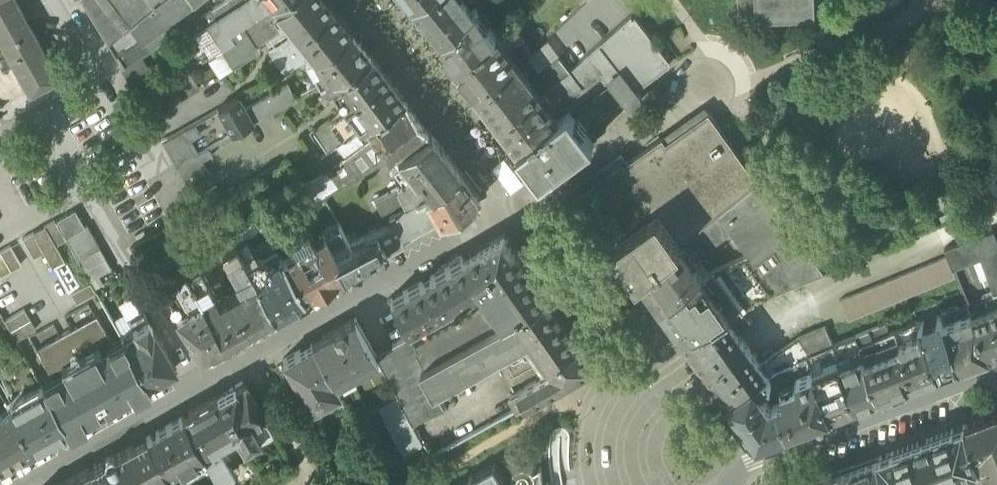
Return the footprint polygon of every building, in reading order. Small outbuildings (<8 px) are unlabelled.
[(29,93),(59,77),(17,0),(0,0),(0,40),(29,93)] [(110,41),(130,25),(150,9),(161,0),(84,0),(110,41)] [(194,0),(161,0),(150,9),(163,25),(193,1),(194,0)] [(222,46),(234,38),(230,30),(272,2),(275,0),(229,0),(234,7),(220,17),(208,24),(222,46)] [(220,17),(234,7),(229,0),(227,0),(214,8),(220,17)] [(299,36),(314,55),(352,33),(326,0),(275,0),(272,2),(287,21),(295,31),(295,32),(299,36)] [(439,41),(450,30),(450,29),(472,8),(473,8),(482,0),(415,0),(410,4),(439,40),(439,41)] [(740,17),(817,15),(816,0),(739,0),(740,17)] [(116,55),(124,67),(142,56),(188,25),(204,15),(193,1),(163,25),(142,41),(141,39),(116,55)] [(280,25),(287,21),(272,2),(230,30),(234,38),(222,46),(233,64),(260,46),(256,40),(263,36),(280,25)] [(188,25),(194,33),(208,24),(220,17),(214,8),(204,15),(188,25)] [(439,41),(459,66),(499,36),(489,23),(488,24),(473,8),(472,8),(450,29),(450,30),(439,41)] [(141,39),(142,41),(163,25),(150,9),(130,25),(141,39)] [(638,90),(639,90),(670,66),(670,60),(635,13),(572,70),(551,86),(502,123),(521,148),(572,109),(585,99),(612,78),(627,97),(630,102),(633,104),(637,105),(640,103),(642,100),(643,97),(642,94),(638,90)] [(288,35),(292,34),(295,31),(287,21),(280,25),(287,34),(288,35)] [(194,33),(210,53),(222,46),(208,24),(194,33)] [(108,43),(116,55),(141,39),(130,25),(110,41),(110,42),(108,43)] [(268,46),(287,34),(280,25),(263,36),(268,46)] [(511,52),(525,41),(527,40),(521,32),(512,38),(506,30),(499,36),(511,52)] [(273,57),(299,36),(295,32),(269,53),(273,57)] [(320,84),(326,80),(371,55),(353,33),(352,33),(314,55),(306,60),(320,84)] [(299,36),(273,57),(272,58),(284,72),(306,60),(314,55),(299,36)] [(459,66),(480,95),(529,57),(534,53),(525,41),(511,52),(499,36),(459,66)] [(529,57),(543,76),(547,73),(545,69),(561,56),(548,40),(534,53),(529,57)] [(222,46),(210,53),(207,55),(218,73),(233,64),(222,46)] [(314,132),(327,152),(364,124),(403,98),(371,55),(326,80),(347,109),(314,132)] [(121,69),(138,97),(159,84),(142,56),(124,67),(121,69)] [(572,70),(561,56),(545,69),(547,73),(543,76),(551,86),(572,70)] [(543,76),(529,57),(480,95),(502,123),(551,86),(543,76)] [(187,67),(159,84),(138,97),(137,98),(149,119),(200,88),(187,67)] [(612,78),(585,99),(600,118),(627,97),(612,78)] [(288,85),(246,110),(253,122),(295,98),(288,85)] [(326,195),(327,195),(364,174),(390,159),(393,157),(429,133),(403,98),(364,124),(327,152),(319,158),(329,172),(297,190),(298,192),(230,234),(228,232),(219,237),(226,250),(235,245),(247,238),(326,195)] [(235,132),(253,122),(246,110),(239,98),(219,109),(233,133),(235,132)] [(587,128),(600,118),(585,99),(572,109),(587,128)] [(521,148),(544,178),(595,139),(587,128),(572,109),(521,148)] [(579,189),(609,231),(661,194),(716,154),(699,125),(716,120),(710,112),(668,142),(664,137),(626,164),(622,158),(579,189)] [(609,231),(642,277),(682,245),(721,213),(760,181),(716,120),(699,125),(716,154),(661,194),(609,231)] [(163,142),(177,166),(199,154),(200,153),(186,129),(163,142)] [(389,192),(398,209),(433,190),(461,170),(449,155),(430,132),(429,133),(393,157),(397,163),(391,167),(403,184),(389,192)] [(199,154),(203,161),(213,155),(209,148),(200,153),(199,154)] [(203,161),(199,154),(177,166),(189,188),(211,175),(203,161)] [(760,181),(779,208),(797,195),(778,167),(760,181)] [(476,191),(461,170),(433,190),(398,209),(390,213),(393,219),(394,222),(404,240),(474,200),(476,191)] [(750,253),(755,261),(796,231),(779,208),(760,181),(721,213),(732,229),(733,230),(750,253)] [(223,196),(217,185),(195,198),(202,209),(223,196)] [(390,213),(398,209),(389,192),(374,200),(383,217),(390,213)] [(64,233),(67,238),(85,227),(82,222),(75,210),(57,221),(64,233)] [(695,259),(733,230),(732,229),(721,213),(682,245),(692,259),(695,259)] [(57,245),(66,240),(56,221),(47,225),(57,245)] [(377,231),(387,250),(404,240),(394,222),(393,222),(377,231)] [(324,231),(336,253),(351,245),(339,223),(324,231)] [(46,226),(34,233),(44,253),(53,268),(66,261),(46,226)] [(67,238),(73,248),(94,236),(88,226),(85,227),(67,238)] [(291,238),(296,247),(313,237),(308,229),(291,238)] [(995,291),(996,293),(996,292),(996,234),(995,230),(946,248),(955,268),(975,260),(983,257),(990,277),(995,291)] [(305,296),(345,273),(335,253),(336,253),(324,231),(313,237),(296,247),(281,255),(305,296)] [(377,231),(351,245),(336,253),(335,253),(345,273),(387,250),(377,231)] [(804,242),(796,231),(755,261),(764,272),(804,242)] [(34,258),(44,253),(34,233),(23,239),(34,258)] [(506,234),(463,258),(483,287),(494,302),(508,321),(520,314),(551,297),(506,234)] [(100,247),(94,236),(73,248),(79,259),(100,247)] [(200,248),(207,260),(211,258),(222,252),(226,250),(219,237),(200,248)] [(257,256),(247,238),(235,245),(245,263),(257,256)] [(826,272),(804,242),(764,272),(755,261),(750,253),(715,269),(743,310),(756,304),(755,301),(826,272)] [(250,327),(274,313),(245,263),(235,245),(226,250),(222,252),(237,278),(235,279),(238,284),(239,284),(243,282),(245,286),(241,289),(231,294),(250,327)] [(692,259),(682,245),(642,277),(663,306),(704,275),(692,259)] [(11,246),(1,252),(12,271),(22,265),(11,246)] [(79,260),(85,270),(106,258),(100,248),(79,260)] [(12,271),(1,252),(0,252),(0,274),(2,277),(12,271)] [(257,256),(245,263),(274,313),(305,296),(281,255),(268,262),(266,258),(263,257),(260,258),(260,257),(257,256)] [(849,319),(957,275),(948,255),(841,299),(849,319)] [(983,257),(975,260),(982,280),(990,277),(983,257)] [(112,268),(106,258),(85,270),(91,281),(112,268)] [(445,308),(483,287),(463,258),(391,299),(407,330),(445,308)] [(186,272),(225,341),(250,327),(231,294),(220,301),(199,265),(186,272)] [(708,273),(704,275),(663,306),(681,332),(683,335),(728,316),(743,310),(715,269),(708,273)] [(177,316),(201,355),(225,341),(186,272),(173,279),(189,309),(177,316)] [(96,293),(91,283),(72,294),(77,303),(96,293)] [(996,293),(995,291),(985,296),(983,298),(987,309),(996,305),(996,292),(996,293)] [(119,304),(125,314),(128,320),(143,311),(133,296),(119,304)] [(540,369),(552,363),(583,342),(551,297),(520,314),(536,337),(525,343),(540,369)] [(427,366),(508,321),(494,302),(416,345),(427,366)] [(943,313),(944,314),(962,364),(990,353),(974,314),(969,303),(943,313)] [(986,310),(996,339),(996,305),(987,309),(986,310)] [(12,330),(30,319),(25,310),(6,321),(12,330)] [(728,316),(739,332),(752,322),(743,310),(728,316)] [(974,314),(990,353),(996,350),(996,339),(986,310),(974,314)] [(134,332),(123,338),(127,345),(149,384),(176,369),(143,311),(128,320),(134,332)] [(134,332),(128,320),(125,314),(114,320),(123,338),(134,332)] [(424,368),(437,392),(525,343),(536,337),(520,314),(508,321),(427,366),(425,368),(424,367),(423,368),(424,368)] [(944,314),(920,322),(939,372),(962,364),(944,314)] [(739,332),(728,316),(683,335),(706,366),(744,338),(739,332)] [(97,317),(37,351),(50,373),(61,367),(68,379),(46,391),(68,430),(149,384),(127,345),(106,358),(99,346),(110,339),(97,317)] [(18,341),(37,330),(30,319),(12,330),(18,341)] [(354,320),(312,343),(332,380),(333,380),(375,356),(354,320)] [(891,332),(861,344),(881,394),(939,372),(920,322),(920,320),(891,332)] [(858,335),(861,344),(891,332),(887,323),(858,335)] [(827,326),(801,336),(812,353),(834,344),(827,326)] [(398,397),(415,427),(446,409),(437,392),(424,368),(423,368),(424,367),(425,368),(427,366),(416,345),(415,346),(409,335),(375,355),(375,356),(398,397)] [(858,335),(835,344),(857,403),(881,394),(861,344),(858,335)] [(809,355),(812,353),(801,336),(762,363),(768,372),(769,371),(809,355)] [(762,363),(744,338),(706,366),(723,390),(729,399),(768,372),(762,363)] [(597,363),(583,342),(552,363),(555,369),(564,383),(564,382),(597,363)] [(340,392),(333,380),(332,380),(312,343),(283,360),(310,408),(311,409),(312,408),(340,392)] [(812,353),(809,355),(831,413),(857,403),(835,344),(834,344),(812,353)] [(809,355),(769,371),(791,427),(825,415),(831,413),(809,355)] [(516,392),(524,405),(564,383),(555,369),(516,392)] [(769,371),(768,372),(729,399),(730,400),(745,421),(753,432),(754,433),(755,433),(756,433),(757,433),(758,433),(762,435),(763,435),(764,436),(765,436),(766,437),(767,436),(768,436),(791,427),(769,371)] [(243,444),(244,446),(272,430),(245,382),(226,393),(217,398),(243,444)] [(18,406),(10,411),(33,450),(68,430),(46,391),(43,385),(15,401),(18,406)] [(415,427),(398,397),(379,408),(406,455),(425,444),(415,427)] [(230,451),(243,444),(217,398),(183,417),(202,450),(212,445),(217,441),(221,448),(225,456),(231,453),(230,451)] [(300,413),(311,435),(323,429),(312,408),(311,409),(310,408),(300,413)] [(33,450),(10,411),(0,416),(0,468),(33,450)] [(967,424),(982,465),(989,484),(996,484),(996,413),(967,424)] [(148,437),(167,472),(174,468),(178,465),(189,459),(203,452),(202,450),(183,417),(148,437)] [(967,424),(954,429),(969,469),(982,465),(967,424)] [(952,476),(969,469),(954,429),(880,457),(891,484),(928,484),(952,476)] [(90,469),(99,484),(172,484),(174,484),(167,472),(148,437),(90,469)] [(214,449),(212,445),(202,450),(203,452),(206,458),(219,481),(235,472),(225,456),(221,448),(218,447),(214,449)] [(203,452),(189,459),(193,466),(206,458),(203,452)] [(843,471),(849,484),(891,484),(880,457),(843,471)] [(189,459),(178,465),(182,472),(193,466),(189,459)] [(496,463),(458,484),(509,484),(496,463)] [(544,483),(543,475),(542,466),(541,466),(541,467),(535,471),(533,469),(531,467),(528,465),(524,465),(521,466),(519,467),(516,469),(514,473),(514,476),(514,479),(515,482),(510,484),(545,484),(544,483)] [(90,469),(62,484),(99,484),(90,469)] [(969,469),(952,476),(956,484),(958,484),(973,479),(969,469)] [(805,484),(849,484),(843,471),(805,484)] [(952,476),(928,484),(956,484),(952,476)]
